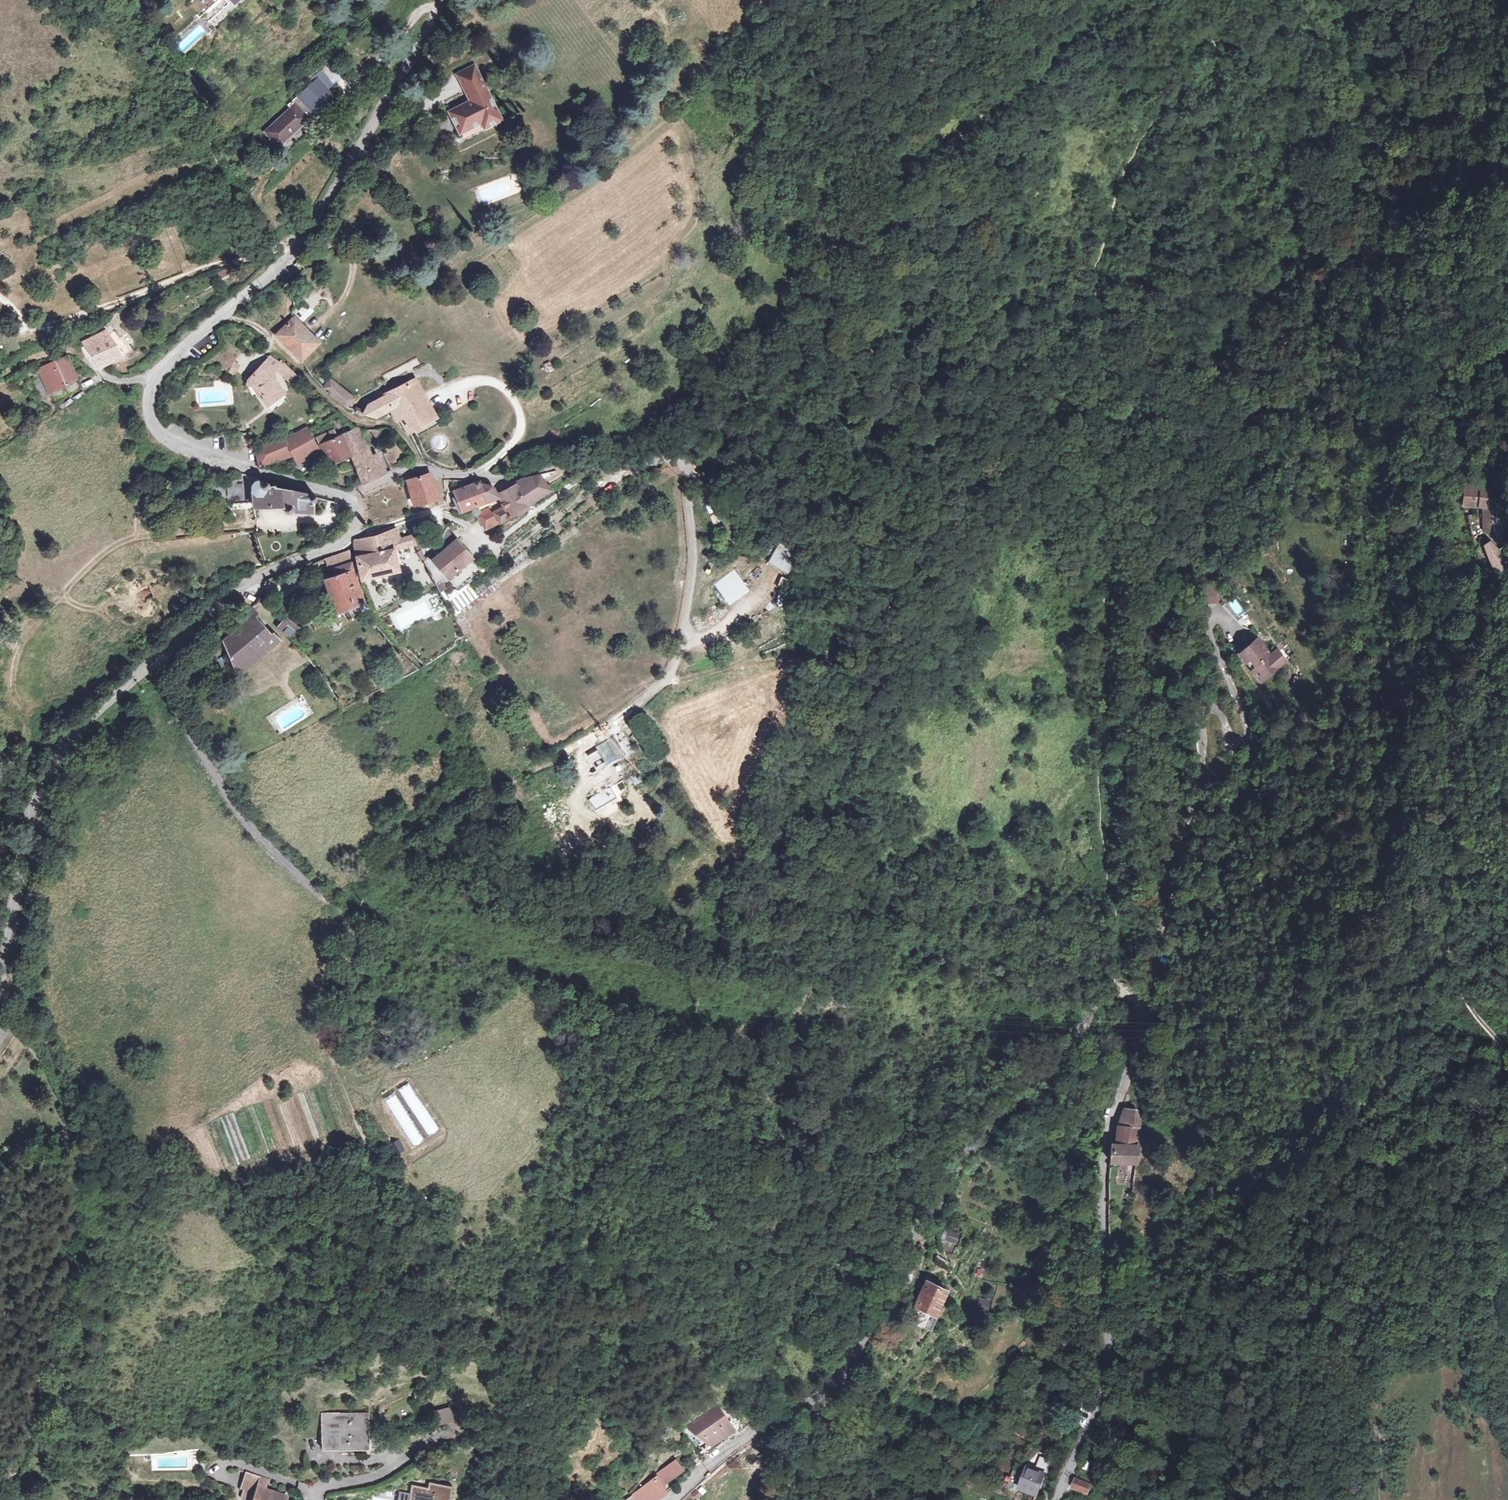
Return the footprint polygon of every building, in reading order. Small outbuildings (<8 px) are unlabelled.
[(474,67),(459,75),(467,91),(482,83),(474,67)] [(308,107),(313,112),(326,100),(329,104),(335,98),(329,90),(334,86),(323,73),(312,82),(313,83),(288,106),(290,108),(264,132),(277,146),(306,118),(302,113),(308,107)] [(485,88),(482,83),(467,91),(469,96),(485,88)] [(500,119),(485,88),(469,96),(472,101),(450,112),(460,131),(481,121),(485,127),(500,119)] [(302,113),(306,118),(313,112),(308,107),(302,113)] [(486,208),(475,213),(478,220),(489,215),(486,208)] [(305,303),(295,311),(302,320),(312,313),(305,303)] [(1499,317),(1500,330),(1507,329),(1507,316),(1499,317)] [(303,327),(294,318),(277,335),(301,358),(317,341),(303,327)] [(118,351),(103,329),(85,342),(101,363),(118,351)] [(240,351),(229,343),(215,364),(227,371),(240,351)] [(82,384),(65,355),(42,367),(43,370),(39,372),(55,399),(82,384)] [(289,381),(296,375),(281,360),(279,363),(270,355),(248,379),(249,387),(253,385),(269,406),(283,394),(270,376),(277,369),(289,381)] [(129,371),(121,359),(112,366),(119,374),(129,371)] [(545,373),(553,370),(549,361),(542,364),(545,373)] [(330,377),(322,386),(331,395),(339,385),(330,377)] [(391,411),(400,427),(405,424),(409,431),(436,416),(418,381),(378,402),(374,405),(370,408),(365,414),(377,417),(391,411)] [(339,385),(331,395),(333,397),(347,408),(355,399),(339,385)] [(348,422),(336,411),(333,413),(339,425),(348,422)] [(313,439),(307,428),(285,441),(293,455),(295,459),(316,448),(312,440),(313,439)] [(379,430),(373,430),(377,442),(382,438),(390,435),(387,428),(379,430)] [(375,477),(369,458),(365,447),(358,429),(335,437),(332,430),(319,436),(322,443),(319,444),(328,462),(350,453),(363,482),(375,477)] [(260,464),(293,455),(285,441),(283,436),(257,450),(260,464)] [(397,442),(380,451),(387,473),(407,463),(397,442)] [(375,456),(369,458),(375,477),(381,475),(375,456)] [(439,499),(430,471),(403,480),(411,507),(439,499)] [(1490,495),(1492,481),(1469,480),(1470,473),(1463,472),(1462,480),(1459,480),(1459,500),(1480,502),(1479,527),(1490,527),(1490,516),(1489,508),(1489,503),(1490,495)] [(227,478),(228,497),(236,497),(235,477),(227,478)] [(271,482),(268,480),(265,480),(261,481),(258,478),(256,477),(252,479),(251,477),(242,477),(244,501),(248,502),(248,508),(285,506),(285,510),(285,512),(286,514),(289,515),(291,515),(293,514),(294,513),(295,511),(295,509),(312,510),(315,494),(278,485),(277,483),(271,482)] [(520,495),(526,507),(548,491),(541,480),(520,495)] [(465,515),(500,500),(498,497),(494,491),(493,490),(477,483),(454,491),(465,515)] [(500,500),(505,512),(509,520),(529,513),(526,507),(520,495),(517,489),(498,497),(500,500)] [(462,516),(465,515),(454,491),(451,492),(462,516)] [(488,529),(500,524),(496,516),(494,510),(482,517),(488,529)] [(509,520),(505,512),(496,516),(500,524),(509,520)] [(394,550),(417,544),(412,534),(401,537),(397,527),(386,531),(370,536),(355,540),(361,573),(362,580),(398,570),(394,550)] [(440,594),(445,590),(446,589),(444,586),(448,583),(448,580),(446,578),(471,558),(449,527),(440,545),(425,563),(437,586),(440,594)] [(756,557),(776,567),(786,547),(766,537),(756,557)] [(1488,543),(1484,537),(1478,541),(1480,548),(1490,569),(1500,563),(1498,551),(1488,543)] [(349,548),(323,558),(327,577),(336,611),(358,604),(360,610),(367,608),(356,578),(349,548)] [(758,566),(748,577),(752,581),(763,571),(758,566)] [(713,583),(728,604),(748,589),(734,569),(713,583)] [(490,582),(464,602),(455,609),(458,614),(494,587),(490,582)] [(468,631),(458,614),(455,609),(464,602),(462,598),(472,590),(468,584),(452,595),(449,597),(445,590),(440,594),(449,611),(462,635),(468,631)] [(162,614),(164,604),(155,602),(153,612),(162,614)] [(262,652),(279,637),(274,630),(268,634),(256,619),(261,612),(252,604),(249,608),(243,603),(231,619),(237,625),(231,633),(223,640),(226,646),(229,656),(235,672),(251,660),(262,652)] [(299,625),(287,616),(280,625),(292,634),(299,625)] [(1263,679),(1286,661),(1277,649),(1273,653),(1260,637),(1243,651),(1255,666),(1253,667),(1263,679)] [(1279,648),(1277,649),(1286,661),(1289,659),(1279,648)] [(637,730),(643,717),(632,713),(627,725),(637,730)] [(632,750),(620,732),(595,749),(607,767),(632,750)] [(597,807),(606,797),(600,791),(591,801),(597,807)] [(623,812),(617,803),(598,815),(604,825),(623,812)] [(1126,1106),(1120,1125),(1118,1140),(1115,1140),(1113,1151),(1112,1158),(1143,1159),(1144,1153),(1139,1153),(1139,1123),(1134,1106),(1126,1106)] [(1130,1179),(1131,1171),(1120,1170),(1119,1178),(1130,1179)] [(943,1227),(940,1239),(956,1242),(959,1231),(943,1227)] [(951,1252),(954,1243),(944,1240),(941,1249),(951,1252)] [(316,1282),(315,1274),(304,1274),(305,1283),(316,1282)] [(936,1306),(946,1288),(926,1278),(914,1302),(931,1310),(929,1314),(936,1317),(940,1308),(936,1306)] [(931,1327),(933,1317),(923,1315),(921,1325),(931,1327)] [(698,1451),(712,1442),(709,1437),(726,1426),(711,1404),(678,1425),(698,1451)] [(437,1423),(453,1420),(450,1406),(434,1408),(437,1423)] [(316,1412),(318,1446),(358,1444),(357,1421),(353,1421),(352,1408),(332,1409),(332,1411),(316,1412)] [(730,1430),(726,1426),(709,1437),(712,1442),(730,1430)] [(623,1494),(627,1499),(644,1499),(659,1489),(661,1488),(657,1482),(678,1465),(671,1456),(623,1494)] [(1015,1463),(1009,1482),(1018,1485),(1025,1467),(1015,1463)] [(1034,1490),(1042,1469),(1027,1463),(1019,1484),(1034,1490)] [(282,1497),(267,1492),(268,1490),(261,1487),(264,1478),(243,1470),(237,1485),(241,1487),(237,1497),(245,1499),(281,1499),(282,1497)] [(1074,1486),(1085,1492),(1088,1486),(1076,1478),(1072,1485),(1074,1486)] [(446,1484),(423,1481),(423,1485),(406,1483),(403,1499),(444,1499),(446,1484)]
